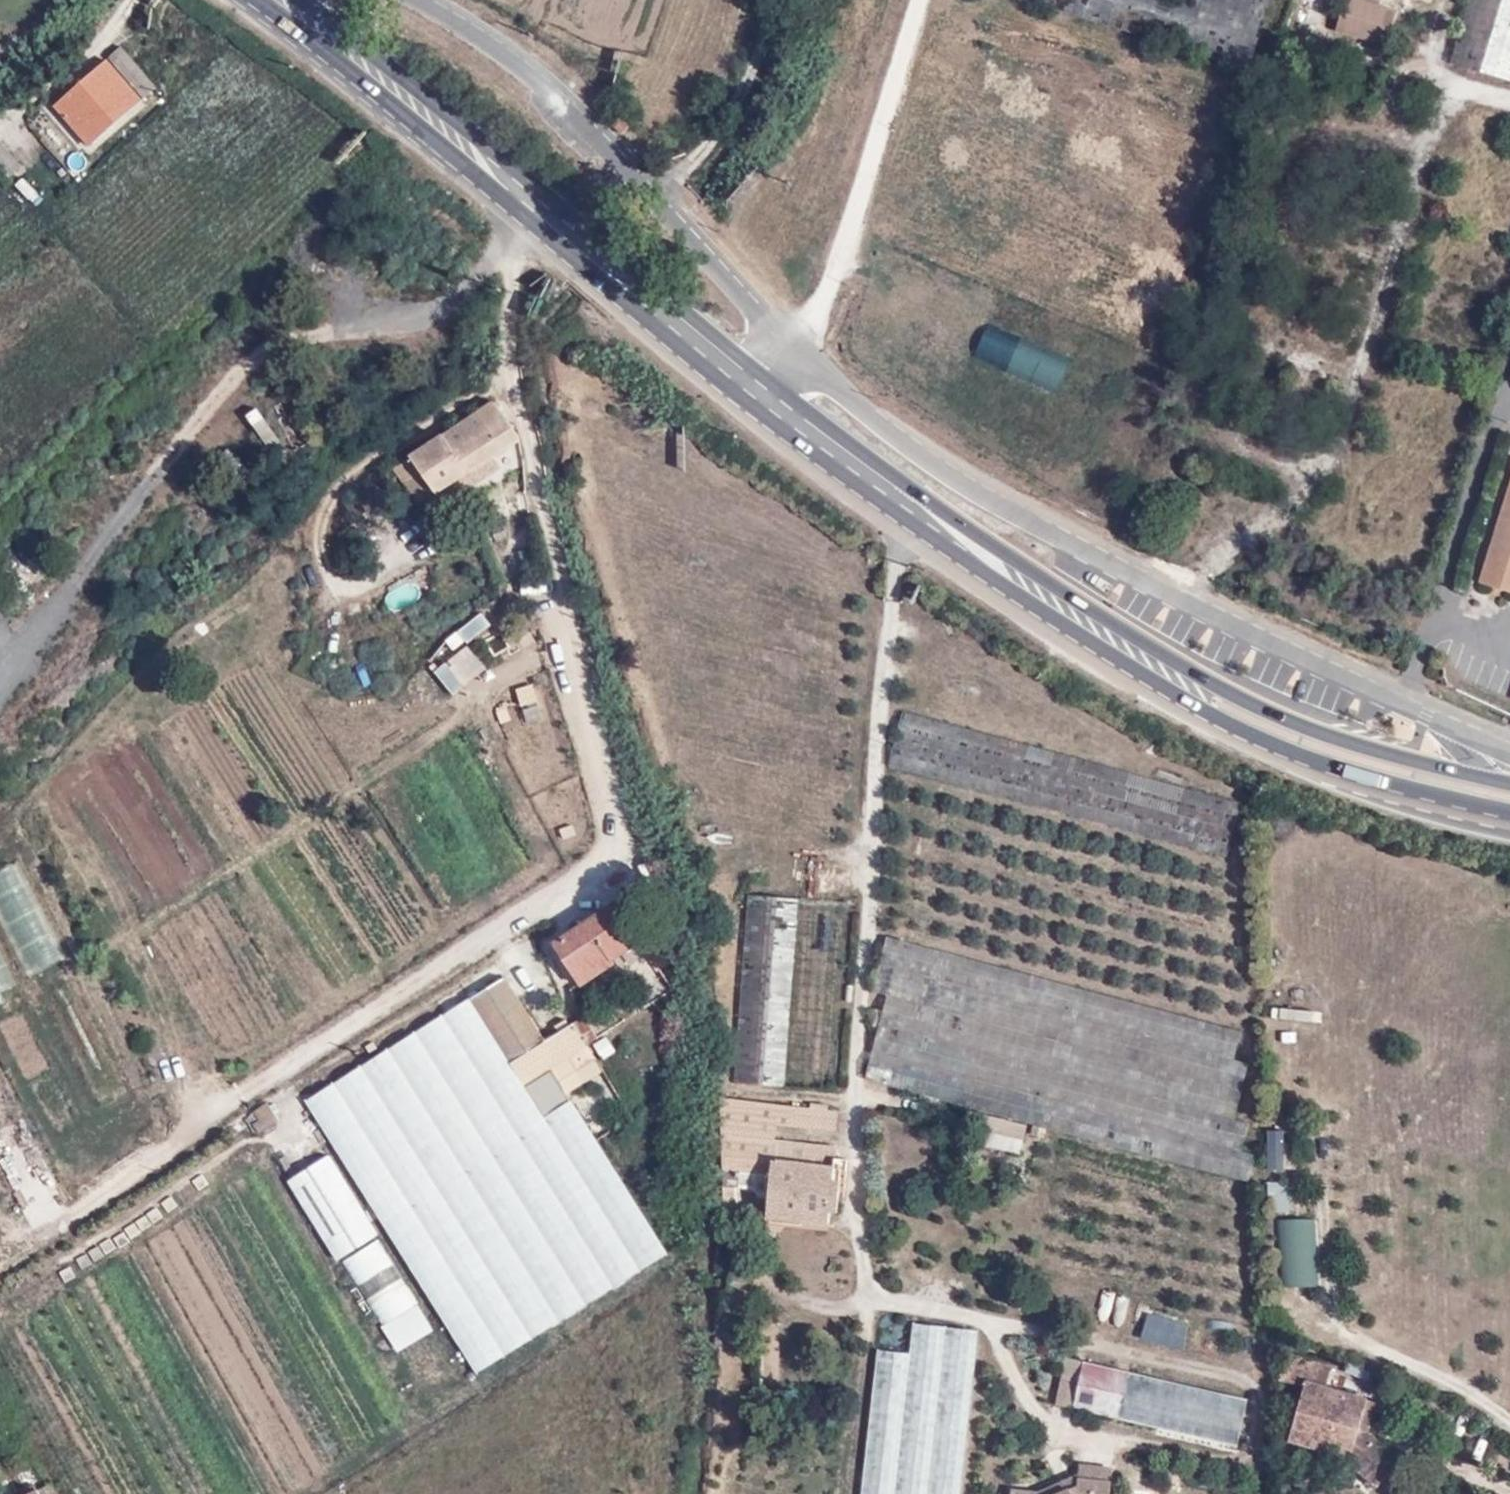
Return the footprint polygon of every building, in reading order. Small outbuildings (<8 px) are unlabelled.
[(1509,82),(1509,0),(1468,0),(1449,64),(1509,82)] [(162,90),(123,46),(108,59),(146,103),(162,90)] [(146,103),(108,59),(54,107),(90,151),(146,103)] [(21,179),(13,187),(31,205),(39,196),(21,179)] [(984,328),(973,361),(1059,389),(1069,356),(984,328)] [(247,419),(272,457),(296,442),(271,403),(247,419)] [(396,469),(408,486),(419,503),(516,438),(493,403),(396,469)] [(673,467),(695,465),(692,430),(670,431),(673,467)] [(1509,593),(1509,479),(1478,583),(1509,593)] [(901,708),(885,762),(1241,860),(1249,802),(901,708)] [(848,903),(747,893),(733,1084),(834,1093),(848,903)] [(553,943),(584,988),(600,977),(615,965),(643,944),(619,901),(553,943)] [(887,994),(865,1077),(1254,1180),(1256,1115),(1258,1033),(888,931),(870,990),(887,994)] [(506,975),(387,1052),(433,1122),(591,1048),(575,1022),(545,1040),(506,975)] [(30,1229),(69,1211),(0,1069),(0,1167),(30,1229)] [(724,1166),(773,1175),(774,1161),(835,1168),(837,1146),(778,1139),(778,1125),(837,1129),(839,1112),(722,1096),(724,1166)] [(260,1119),(254,1125),(260,1135),(281,1121),(266,1103),(255,1112),(260,1119)] [(1021,1154),(1025,1124),(992,1120),(988,1150),(1021,1154)] [(1265,1130),(1265,1170),(1290,1171),(1290,1130),(1265,1130)] [(330,1156),(286,1181),(426,1394),(466,1370),(353,1193),(330,1156)] [(835,1168),(774,1161),(773,1175),(768,1223),(828,1229),(835,1168)] [(1289,1213),(1288,1182),(1266,1183),(1268,1213),(1289,1213)] [(1317,1216),(1276,1219),(1279,1288),(1321,1286),(1317,1216)] [(1192,1322),(1150,1312),(1144,1336),(1186,1346),(1192,1322)] [(877,1348),(862,1493),(964,1493),(984,1330),(911,1323),(909,1352),(877,1348)] [(1239,1446),(1249,1397),(1086,1360),(1075,1406),(1239,1446)] [(1372,1402),(1310,1382),(1291,1444),(1354,1465),(1381,1487),(1402,1458),(1399,1455),(1365,1423),(1372,1402)] [(1080,1463),(1077,1478),(1037,1491),(1012,1489),(1011,1493),(1111,1493),(1115,1468),(1080,1463)]
